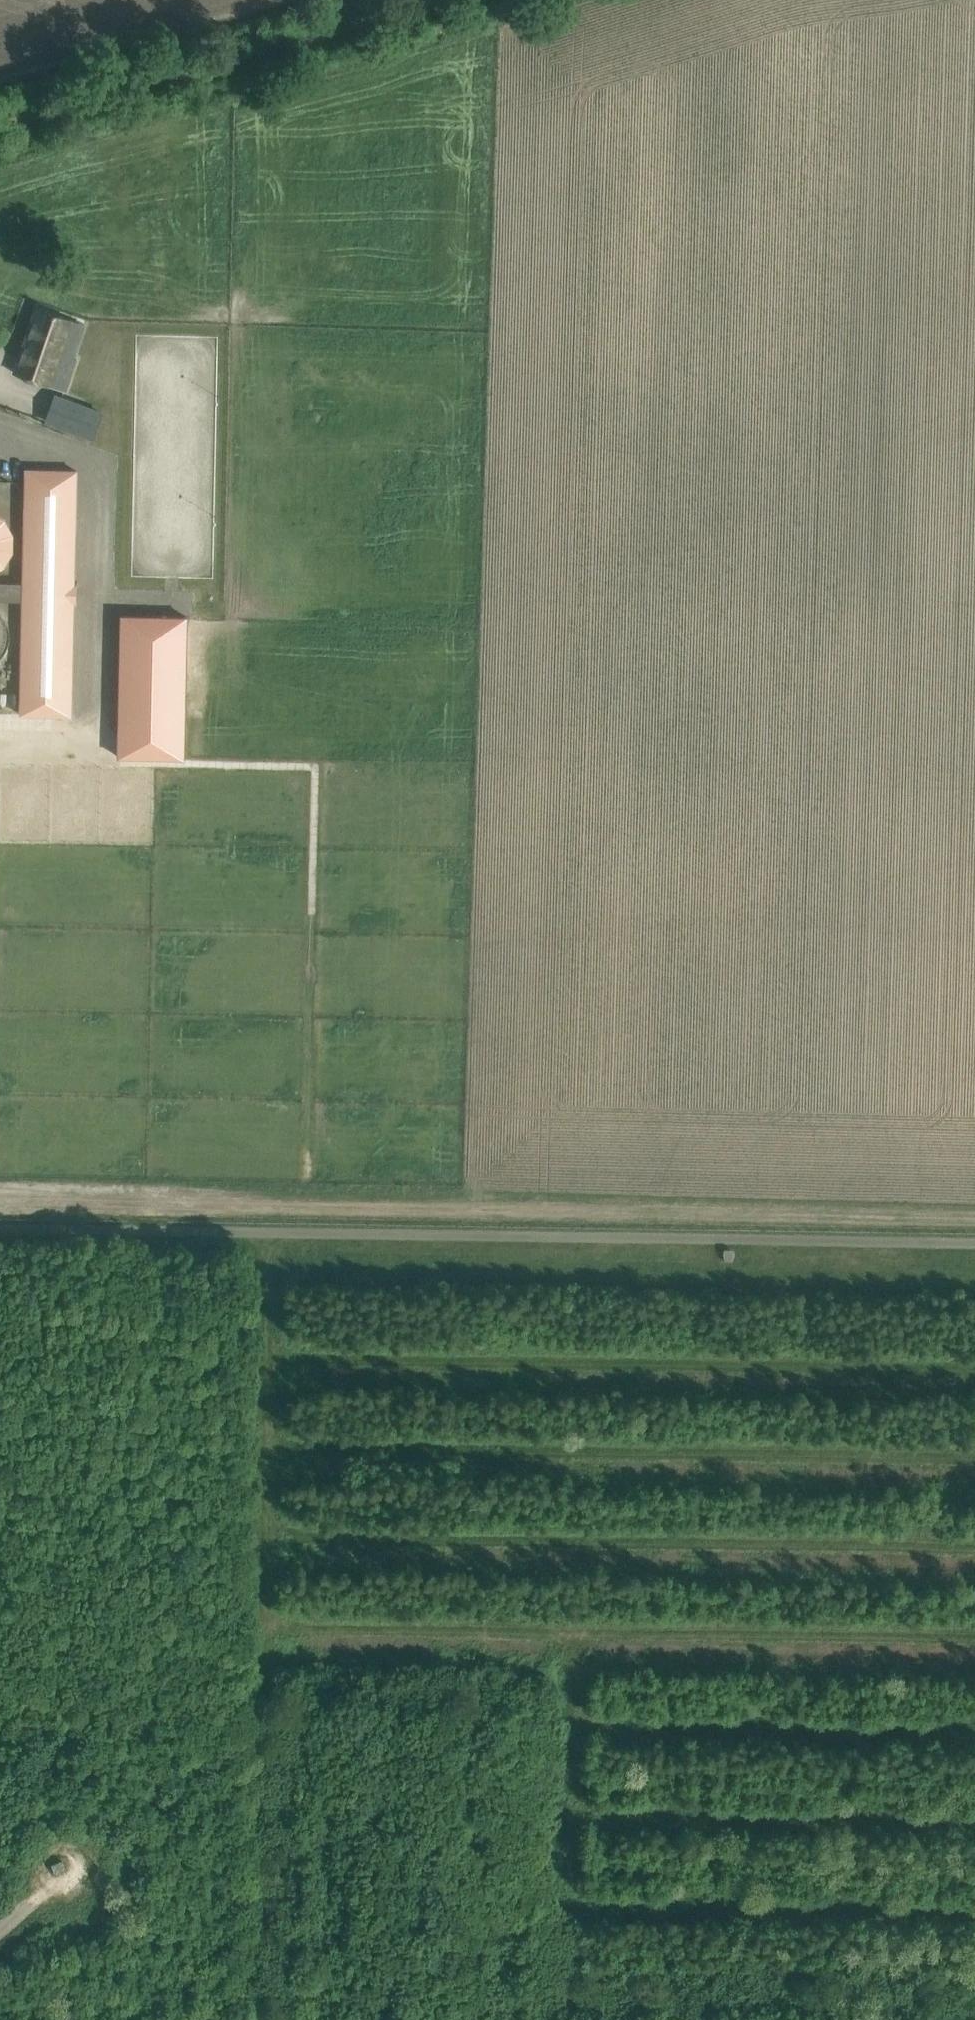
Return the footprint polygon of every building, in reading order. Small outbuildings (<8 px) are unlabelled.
[(38,307),(15,373),(64,390),(65,391),(73,371),(76,361),(73,359),(58,354),(70,318),(57,314),(38,307)] [(72,401),(63,426),(93,437),(101,412),(72,401)] [(23,600),(21,714),(71,715),(74,602),(76,602),(77,584),(74,584),(77,470),(26,469),(24,583),(0,583),(0,599),(23,600)] [(1,568),(4,566),(5,564),(7,561),(10,558),(11,554),(12,550),(13,545),(13,540),(13,537),(12,534),(11,531),(10,528),(7,524),(4,520),(0,517),(0,569),(1,568)] [(121,615),(118,756),(184,758),(187,616),(121,615)]
